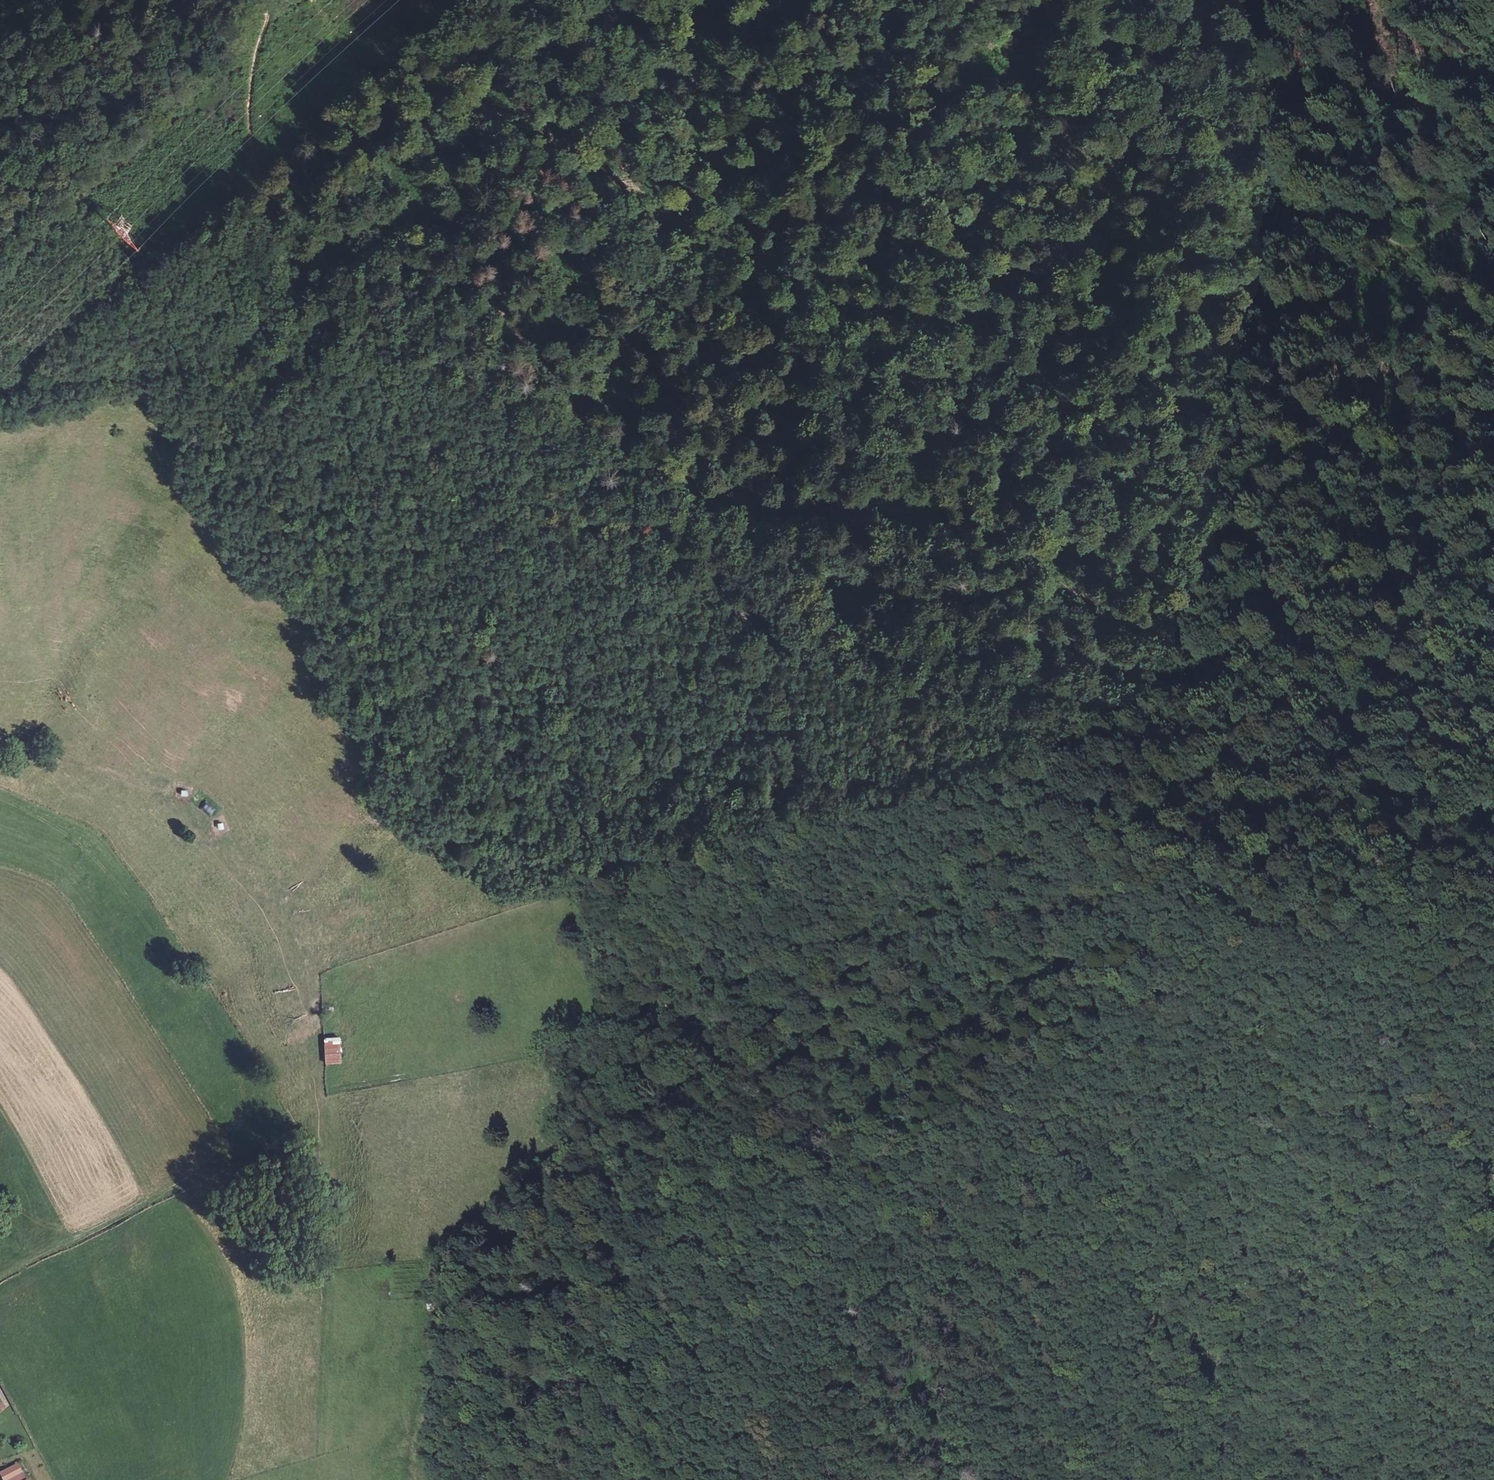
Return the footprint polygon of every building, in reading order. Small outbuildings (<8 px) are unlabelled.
[(122,216),(112,226),(123,237),(133,227),(122,216)] [(205,799),(199,805),(209,815),(214,809),(205,799)] [(340,1037),(323,1038),(325,1064),(342,1063),(340,1037)] [(17,1465),(2,1472),(5,1479),(20,1472),(17,1465)]
